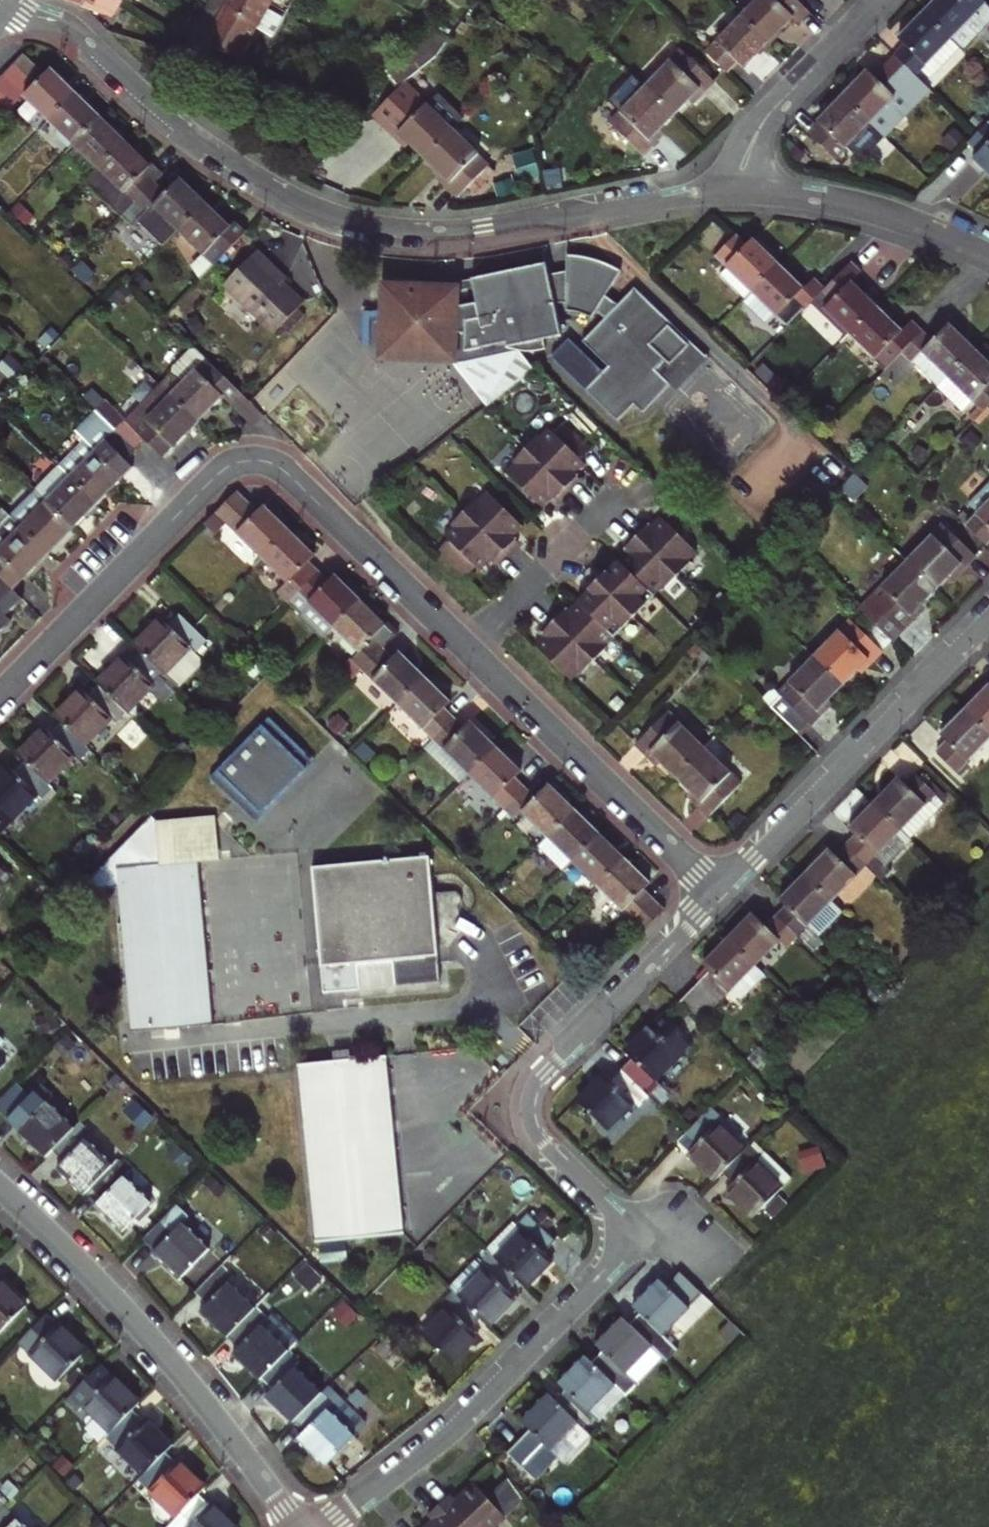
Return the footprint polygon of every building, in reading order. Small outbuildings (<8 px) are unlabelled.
[(122,2),(117,0),(116,0),(115,1),(113,0),(80,0),(113,18),(122,2)] [(191,40),(239,60),(260,22),(278,32),(295,0),(214,0),(191,40)] [(799,0),(759,0),(742,17),(770,43),(795,17),(800,22),(811,12),(799,0)] [(924,13),(952,41),(964,52),(988,26),(988,5),(984,0),(937,0),(924,13)] [(917,77),(952,41),(924,13),(899,39),(905,45),(895,55),(917,77)] [(708,52),(730,73),(739,64),(744,69),(770,43),(742,17),(708,52)] [(398,90),(436,57),(423,41),(384,73),(398,90)] [(682,50),(647,87),(676,116),(695,96),(699,99),(715,82),(682,50)] [(25,55),(16,64),(35,83),(44,74),(25,55)] [(868,71),(843,97),(881,134),(886,138),(932,91),(917,77),(895,55),(874,77),(868,71)] [(35,83),(16,64),(5,74),(25,93),(35,83)] [(50,121),(76,94),(51,69),(25,96),(50,121)] [(0,80),(0,88),(15,103),(25,93),(5,74),(0,80)] [(427,159),(455,131),(465,120),(440,95),(429,106),(406,84),(376,115),(403,143),(406,139),(427,159)] [(657,135),(676,116),(647,87),(611,124),(644,156),(661,138),(657,135)] [(0,88),(0,108),(6,114),(15,103),(0,88)] [(76,94),(50,121),(75,145),(101,118),(76,94)] [(859,157),(881,134),(843,97),(819,122),(821,124),(810,134),(837,160),(849,148),(859,157)] [(126,142),(101,118),(75,145),(100,169),(126,142)] [(988,175),(988,123),(988,122),(967,144),(978,154),(973,160),(988,175)] [(455,131),(427,159),(446,178),(443,181),(460,198),(491,166),(455,131)] [(126,142),(100,169),(87,182),(123,217),(125,214),(135,204),(156,183),(166,173),(155,163),(151,167),(126,142)] [(166,193),(156,183),(135,204),(125,214),(134,224),(138,220),(164,246),(180,230),(206,203),(181,178),(166,193)] [(206,203),(180,230),(205,254),(215,264),(248,231),(237,220),(231,227),(206,203)] [(718,276),(744,301),(780,264),(754,239),(748,245),(737,234),(716,256),(727,267),(718,276)] [(258,250),(225,285),(274,333),(303,303),(283,283),(265,265),(269,261),(258,250)] [(215,264),(205,254),(193,266),(203,277),(215,264)] [(383,281),(382,352),(381,358),(462,359),(463,347),(467,349),(509,340),(514,348),(548,349),(546,338),(562,335),(556,304),(568,302),(568,309),(592,318),(596,312),(607,320),(584,343),(611,368),(588,393),(618,422),(635,406),(643,413),(670,385),(657,372),(667,362),(670,365),(690,345),(672,328),(674,326),(636,289),(620,306),(606,297),(622,273),(606,263),(568,255),(568,268),(568,281),(552,285),(550,272),(548,261),(473,276),(475,284),(474,287),(473,290),(473,294),(477,297),(478,303),(463,306),(464,283),(453,283),(383,281)] [(287,279),(269,261),(265,265),(283,283),(287,279)] [(851,333),(876,307),(852,283),(862,271),(852,262),(826,289),(815,299),(851,333)] [(780,264),(744,301),(769,325),(793,300),(804,310),(815,299),(826,289),(815,278),(805,289),(780,264)] [(568,268),(550,272),(552,285),(568,281),(568,268)] [(455,280),(453,283),(464,283),(463,306),(478,303),(477,297),(473,294),(473,290),(474,287),(475,284),(473,276),(455,280)] [(876,307),(851,333),(886,368),(903,351),(923,330),(912,320),(901,331),(876,307)] [(922,352),(948,376),(975,349),(949,324),(933,340),(923,330),(903,351),(913,361),(922,352)] [(710,361),(674,326),(672,328),(690,345),(670,365),(667,362),(657,372),(670,385),(679,393),(710,361)] [(463,347),(462,359),(514,348),(509,340),(467,349),(463,347)] [(975,349),(948,376),(984,412),(988,407),(988,363),(975,349)] [(922,352),(913,361),(939,386),(948,376),(922,352)] [(172,395),(199,422),(224,397),(254,426),(265,415),(250,399),(207,358),(172,395)] [(199,422),(172,395),(153,414),(142,403),(126,420),(146,440),(164,458),(199,422)] [(60,466),(98,503),(124,477),(133,467),(126,460),(106,440),(116,429),(103,416),(82,437),(86,440),(60,466)] [(146,440),(126,420),(116,429),(137,450),(146,440)] [(508,471),(540,501),(548,492),(552,496),(555,500),(560,499),(582,477),(578,469),(574,465),(582,457),(592,447),(564,421),(555,430),(551,427),(544,435),(541,433),(515,460),(517,462),(508,471)] [(137,450),(116,429),(106,440),(126,460),(137,450)] [(586,461),(582,457),(574,465),(578,469),(586,461)] [(36,491),(74,528),(98,503),(60,466),(36,491)] [(50,553),(74,528),(36,491),(26,481),(2,506),(12,516),(50,553)] [(257,512),(237,491),(205,523),(216,534),(227,523),(262,558),(288,531),(263,507),(257,512)] [(465,576),(476,566),(483,557),(488,561),(492,565),(497,564),(519,541),(516,534),(511,530),(520,520),(489,491),(451,525),(453,527),(445,535),(449,539),(438,550),(465,576)] [(548,492),(540,501),(544,505),(552,496),(548,492)] [(965,525),(986,546),(988,544),(988,501),(965,525)] [(2,506),(0,508),(0,576),(14,589),(50,553),(12,516),(2,506)] [(662,515),(652,525),(656,529),(666,520),(662,515)] [(524,525),(520,520),(511,530),(516,534),(524,525)] [(574,614),(570,609),(567,607),(561,606),(540,627),(544,635),(549,639),(539,649),(570,679),(580,671),(583,673),(608,647),(606,644),(661,587),(665,589),(698,550),(666,520),(656,529),(652,525),(644,521),(633,532),(621,544),(626,552),(630,556),(622,564),(618,560),(577,602),(582,606),(574,614)] [(944,525),(907,562),(936,590),(955,571),(960,574),(977,557),(944,525)] [(288,531),(262,558),(288,582),(278,592),(289,602),(298,593),(319,571),(308,561),(314,556),(288,531)] [(618,560),(622,564),(630,556),(626,552),(618,560)] [(483,557),(476,566),(480,569),(488,561),(483,557)] [(917,610),(936,590),(907,562),(860,609),(871,620),(893,642),(921,614),(917,610)] [(329,581),(319,571),(298,593),(333,627),(359,600),(334,575),(329,581)] [(0,576),(0,632),(11,621),(6,616),(23,598),(14,589),(0,576)] [(359,600),(333,627),(358,651),(351,659),(362,669),(381,649),(398,632),(387,622),(385,625),(359,600)] [(577,602),(570,609),(574,614),(582,606),(577,602)] [(134,646),(141,653),(164,675),(169,679),(178,688),(199,666),(199,659),(194,654),(208,640),(180,613),(169,625),(162,618),(134,646)] [(851,619),(814,657),(843,686),(863,666),(867,669),(883,651),(862,630),(851,619)] [(871,620),(862,630),(883,651),(893,642),(871,620)] [(534,645),(539,649),(549,639),(544,635),(534,645)] [(391,659),(381,649),(362,669),(398,704),(424,677),(399,653),(391,659)] [(164,675),(141,653),(132,663),(125,656),(98,683),(100,686),(127,713),(155,685),(159,689),(169,679),(164,675)] [(814,657),(767,705),(798,735),(828,709),(824,705),(843,686),(814,657)] [(450,702),(424,677),(398,704),(433,739),(453,719),(443,709),(450,702)] [(82,690),(56,716),(63,723),(86,745),(112,719),(117,723),(127,713),(100,686),(90,697),(82,690)] [(966,711),(988,732),(988,688),(966,711)] [(658,757),(678,776),(705,748),(667,711),(636,743),(654,761),(658,757)] [(966,711),(942,735),(948,742),(938,752),(958,772),(988,740),(988,732),(966,711)] [(271,715),(211,776),(256,819),(315,758),(271,715)] [(463,729),(453,719),(433,739),(468,773),(495,746),(470,721),(463,729)] [(45,727),(18,755),(25,761),(48,784),(75,756),(80,761),(90,750),(86,745),(63,723),(53,734),(45,727)] [(495,746),(468,773),(505,808),(524,788),(514,778),(520,771),(495,746)] [(741,784),(705,748),(678,776),(697,795),(693,799),(710,816),(741,784)] [(53,788),(48,784),(25,761),(16,772),(8,765),(0,773),(0,822),(6,816),(11,821),(38,794),(43,799),(53,788)] [(874,805),(910,839),(945,802),(917,774),(906,785),(900,779),(874,805)] [(524,788),(505,808),(515,818),(522,810),(547,836),(573,809),(548,784),(534,798),(524,788)] [(866,866),(881,880),(890,870),(887,866),(910,839),(874,805),(850,829),(856,836),(846,846),(866,866)] [(547,836),(572,860),(598,834),(573,809),(547,836)] [(157,821),(161,865),(198,861),(219,860),(216,816),(157,821)] [(598,885),(623,858),(598,834),(572,860),(598,885)] [(866,866),(846,846),(837,855),(831,849),(805,876),(831,901),(866,866)] [(430,855),(314,866),(326,992),(363,989),(360,963),(393,959),(396,986),(442,982),(430,855)] [(648,883),(623,858),(598,885),(623,910),(644,931),(665,910),(643,889),(648,883)] [(214,1024),(198,861),(161,865),(118,869),(132,1032),(214,1024)] [(831,901),(805,876),(781,900),(787,907),(777,917),(797,937),(831,901)] [(728,939),(755,966),(781,940),(788,946),(797,937),(777,917),(767,927),(753,913),(728,939)] [(755,966),(728,939),(703,964),(710,972),(700,982),(720,1002),(729,1011),(764,975),(755,966)] [(396,986),(393,959),(360,963),(363,989),(396,986)] [(720,1002),(700,982),(690,993),(709,1012),(720,1002)] [(709,1012),(690,993),(680,1002),(700,1022),(709,1012)] [(650,1095),(661,1106),(672,1095),(656,1080),(693,1041),(665,1015),(625,1050),(632,1057),(622,1068),(650,1095)] [(404,1233),(387,1056),(300,1064),(317,1241),(404,1233)] [(650,1095),(622,1068),(611,1079),(604,1072),(577,1100),(607,1128),(633,1102),(639,1107),(650,1095)] [(53,1149),(75,1127),(48,1101),(53,1095),(42,1084),(15,1112),(26,1122),(19,1130),(46,1156),(53,1149)] [(711,1106),(684,1134),(696,1146),(689,1152),(716,1179),(723,1173),(746,1150),(717,1122),(723,1117),(711,1106)] [(75,1127),(53,1149),(64,1160),(58,1167),(85,1193),(92,1187),(114,1165),(86,1138),(92,1132),(81,1121),(75,1127)] [(802,1150),(808,1171),(830,1164),(823,1143),(802,1150)] [(746,1150),(723,1173),(734,1182),(727,1189),(754,1216),(783,1186),(755,1160),(760,1155),(750,1145),(746,1150)] [(130,1170),(119,1159),(114,1165),(92,1187),(103,1197),(96,1205),(123,1231),(151,1202),(124,1175),(130,1170)] [(189,1216),(177,1204),(144,1238),(181,1277),(210,1248),(183,1222),(189,1216)] [(513,1221),(487,1248),(491,1251),(519,1279),(527,1287),(553,1260),(546,1253),(557,1241),(528,1214),(517,1225),(513,1221)] [(482,1317),(489,1325),(516,1298),(509,1291),(519,1279),(491,1251),(479,1263),(475,1259),(449,1285),(454,1290),(482,1317)] [(223,1264),(195,1291),(208,1303),(201,1310),(227,1336),(229,1334),(256,1307),(230,1281),(235,1275),(223,1264)] [(0,1278),(0,1335),(29,1305),(0,1278)] [(640,1313),(630,1324),(658,1350),(663,1356),(666,1358),(676,1348),(671,1343),(697,1315),(659,1280),(633,1306),(640,1313)] [(482,1317),(454,1290),(443,1301),(449,1308),(423,1334),(452,1363),(478,1337),(471,1329),(482,1317)] [(234,1353),(261,1378),(289,1350),(262,1323),(267,1317),(256,1307),(229,1334),(240,1345),(234,1353)] [(48,1314),(21,1341),(61,1380),(90,1349),(62,1323),(60,1325),(48,1314)] [(592,1362),(626,1394),(663,1356),(658,1350),(630,1324),(623,1317),(596,1344),(603,1351),(592,1362)] [(266,1396),(292,1422),(294,1420),(322,1392),(294,1366),(300,1360),(289,1350),(261,1378),(273,1388),(266,1396)] [(554,1400),(583,1427),(594,1416),(599,1421),(626,1394),(592,1362),(585,1355),(559,1382),(566,1389),(554,1400)] [(101,1367),(75,1394),(114,1432),(135,1410),(142,1403),(114,1375),(111,1378),(101,1367)] [(366,1422),(328,1385),(322,1392),(294,1420),(305,1431),(299,1437),(326,1464),(366,1422)] [(533,1481),(558,1456),(551,1448),(563,1435),(577,1449),(591,1435),(583,1427),(554,1400),(547,1393),(521,1420),(530,1429),(506,1454),(533,1481)] [(114,1432),(109,1437),(146,1474),(168,1452),(175,1445),(135,1410),(114,1432)] [(551,1448),(558,1456),(564,1462),(577,1449),(563,1435),(551,1448)] [(146,1474),(142,1479),(179,1516),(209,1486),(168,1452),(146,1474)] [(440,1505),(461,1526),(494,1526),(505,1516),(475,1484),(457,1501),(451,1495),(440,1505)] [(429,1526),(461,1526),(440,1505),(429,1515),(435,1521),(429,1526)] [(0,1515),(0,1526),(29,1526),(9,1506),(0,1515)]
